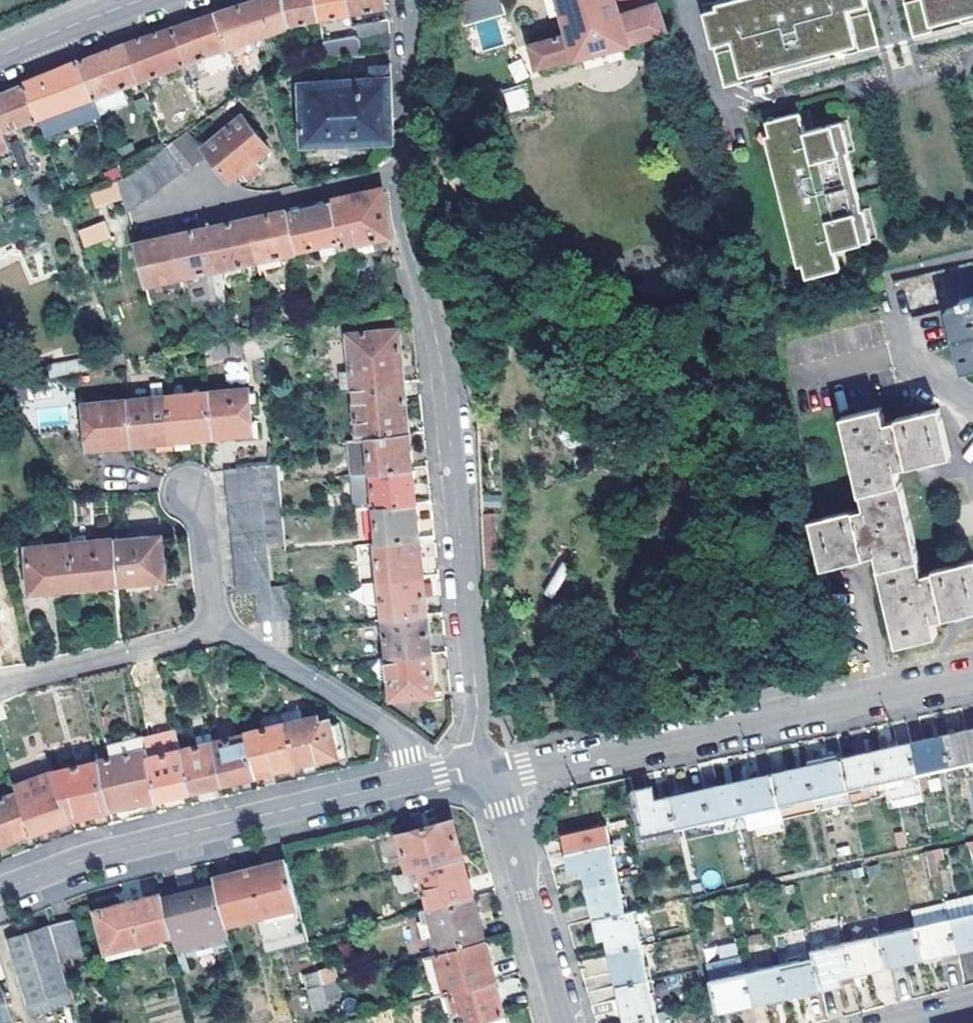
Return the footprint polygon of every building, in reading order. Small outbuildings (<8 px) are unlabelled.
[(218,15),(230,50),(291,27),(287,0),(262,0),(218,15)] [(291,27),(319,21),(315,0),(287,0),(291,27)] [(319,21),(351,15),(348,0),(315,0),(319,21)] [(351,15),(388,8),(386,0),(348,0),(351,15)] [(569,37),(534,50),(545,78),(664,32),(654,0),(555,0),(569,37)] [(704,4),(723,83),(879,46),(868,0),(735,0),(736,4),(726,6),(724,0),(719,0),(704,4)] [(913,38),(972,22),(972,0),(903,0),(913,38)] [(351,15),(353,28),(390,21),(388,8),(351,15)] [(174,29),(187,65),(230,50),(218,15),(198,22),(174,29)] [(353,28),(355,37),(361,40),(391,35),(390,21),(353,28)] [(127,45),(142,82),(170,71),(187,65),(174,29),(155,36),(127,45)] [(361,40),(355,37),(323,43),(325,59),(362,54),(391,53),(391,35),(361,40)] [(81,63),(94,100),(101,117),(148,99),(148,98),(142,82),(127,45),(109,51),(103,53),(82,63),(81,63)] [(28,85),(39,119),(94,100),(81,63),(35,82),(28,85)] [(394,143),(392,66),(373,67),(373,79),(300,83),(303,145),(394,143)] [(170,71),(142,82),(148,98),(176,87),(170,71)] [(3,132),(39,119),(28,85),(11,92),(0,97),(0,123),(3,132)] [(502,92),(509,113),(530,106),(523,85),(502,92)] [(854,210),(840,152),(845,150),(837,120),(799,129),(794,110),(762,118),(765,131),(760,132),(792,264),(796,263),(799,276),(832,268),(827,249),(865,239),(858,209),(854,210)] [(234,180),(240,184),(263,165),(259,159),(269,150),(242,118),(202,150),(208,155),(222,172),(231,182),(234,180)] [(9,149),(7,143),(3,132),(0,123),(0,152),(9,149)] [(185,135),(177,140),(195,164),(208,155),(202,150),(185,135)] [(9,149),(12,156),(20,153),(15,140),(7,143),(9,149)] [(166,148),(183,173),(195,164),(177,140),(167,148),(166,148)] [(166,148),(153,158),(171,181),(183,173),(166,148)] [(15,164),(12,156),(9,149),(0,152),(0,169),(15,164)] [(142,166),(159,190),(171,181),(153,158),(142,166)] [(142,166),(129,175),(146,199),(159,190),(142,166)] [(129,175),(123,179),(119,183),(126,213),(146,199),(129,175)] [(116,184),(89,192),(94,207),(120,199),(116,184)] [(339,242),(340,248),(394,235),(388,211),(382,189),(330,201),(339,242)] [(288,210),(297,252),(339,242),(330,201),(312,205),(288,210)] [(280,212),(249,219),(258,260),(297,252),(288,210),(280,212)] [(211,227),(220,269),(258,260),(249,219),(240,220),(211,227)] [(81,247),(109,240),(104,221),(76,228),(81,247)] [(204,228),(173,235),(182,277),(220,269),(211,227),(204,228)] [(166,236),(133,244),(143,286),(182,277),(173,235),(166,236)] [(948,310),(964,372),(972,369),(972,304),(948,310)] [(354,386),(404,382),(399,330),(349,335),(354,386)] [(236,342),(209,348),(212,361),(245,354),(242,340),(236,342)] [(87,371),(120,366),(122,366),(118,355),(108,357),(83,361),(87,371)] [(404,382),(354,386),(359,439),(409,434),(404,382)] [(212,396),(215,439),(234,437),(235,442),(258,440),(256,424),(253,424),(250,392),(212,396)] [(212,396),(171,399),(174,447),(201,445),(201,440),(215,439),(212,396)] [(171,399),(130,402),(134,446),(147,445),(148,450),(174,447),(171,399)] [(134,446),(130,402),(86,406),(89,438),(84,438),(86,455),(108,453),(108,448),(134,446)] [(823,568),(853,561),(865,558),(865,556),(877,552),(882,568),(879,568),(898,646),(938,636),(934,619),(945,617),(945,619),(958,616),(972,612),(972,561),(933,570),(934,573),(922,576),(918,560),(921,560),(901,482),(899,482),(895,468),(908,465),(909,467),(919,465),(952,457),(940,410),(895,419),(896,422),(887,424),(884,409),(841,418),(860,495),(862,494),(867,510),(855,513),(854,510),(812,521),(823,568)] [(351,475),(371,473),(412,469),(409,434),(359,439),(348,440),(351,475)] [(227,471),(229,487),(279,482),(278,467),(227,471)] [(374,509),(416,504),(412,469),(371,473),(374,509)] [(229,487),(230,501),(280,497),(279,482),(229,487)] [(231,516),(282,511),(280,497),(230,501),(231,516)] [(374,509),(377,544),(419,539),(416,504),(374,509)] [(231,516),(233,531),(283,526),(282,518),(282,511),(231,516)] [(234,547),(265,544),(285,542),(283,526),(233,531),(234,547)] [(116,541),(119,585),(167,581),(165,560),(161,561),(159,538),(116,541)] [(70,542),(70,544),(74,589),(119,585),(116,541),(115,539),(70,542)] [(381,582),(423,578),(419,539),(377,544),(381,582)] [(19,547),(23,592),(74,589),(70,544),(19,547)] [(234,547),(235,561),(267,558),(265,544),(234,547)] [(236,576),(269,573),(267,558),(235,561),(236,576)] [(383,603),(385,620),(426,616),(423,578),(381,582),(367,583),(369,604),(383,603)] [(289,587),(271,588),(273,619),(292,617),(289,591),(289,587)] [(256,589),(259,620),(273,619),(271,588),(256,589)] [(389,659),(430,655),(426,616),(385,620),(389,659)] [(430,655),(389,659),(392,699),(426,695),(428,702),(441,701),(441,692),(433,693),(430,655)] [(283,715),(296,766),(339,755),(330,719),(321,721),(321,717),(304,721),(302,711),(283,715)] [(296,766),(283,715),(263,719),(265,730),(245,735),(245,737),(255,776),(296,766)] [(952,767),(972,762),(972,730),(945,736),(952,767)] [(159,799),(149,759),(143,736),(123,741),(125,750),(127,756),(112,759),(98,763),(110,811),(159,799)] [(911,744),(918,775),(952,767),(945,736),(911,744)] [(223,784),(213,744),(211,737),(201,739),(202,747),(182,752),(191,791),(215,786),(223,784)] [(245,737),(213,744),(223,784),(255,776),(245,737)] [(159,799),(191,791),(182,752),(179,743),(179,742),(164,746),(166,756),(149,759),(159,799)] [(883,782),(887,803),(923,795),(918,775),(911,744),(876,751),(883,782)] [(127,756),(125,750),(111,753),(112,759),(127,756)] [(841,759),(848,790),(851,803),(871,799),(869,785),(883,782),(876,751),(841,759)] [(807,767),(814,798),(848,790),(841,759),(807,767)] [(98,763),(54,773),(71,820),(110,811),(98,763)] [(772,775),(779,806),(814,798),(807,767),(786,772),(772,775)] [(20,796),(34,834),(59,825),(71,820),(54,773),(17,787),(20,796)] [(772,775),(737,782),(744,813),(747,827),(776,820),(772,807),(779,806),(772,775)] [(704,789),(711,821),(744,813),(737,782),(704,789)] [(676,828),(669,797),(655,800),(652,787),(631,792),(641,836),(676,828)] [(669,797),(676,828),(711,821),(704,789),(669,797)] [(34,834),(20,796),(0,803),(0,847),(34,834)] [(420,867),(461,855),(451,819),(399,833),(408,870),(420,867)] [(586,885),(618,878),(607,827),(562,836),(570,870),(581,868),(586,885)] [(420,867),(431,908),(472,896),(467,875),(461,855),(420,867)] [(286,861),(263,867),(264,872),(287,866),(286,861)] [(264,953),(306,942),(295,900),(287,866),(264,872),(263,867),(215,880),(226,923),(255,915),(264,953)] [(752,868),(741,871),(743,881),(754,878),(752,868)] [(618,878),(586,885),(594,921),(626,913),(618,878)] [(188,890),(162,896),(172,935),(172,938),(175,948),(229,934),(226,923),(215,880),(192,886),(193,889),(188,890)] [(162,896),(161,893),(100,909),(106,931),(101,931),(106,952),(172,935),(162,896)] [(957,952),(972,949),(972,894),(946,901),(946,903),(957,952)] [(431,908),(419,911),(423,923),(431,922),(439,952),(484,940),(478,918),(472,896),(431,908)] [(912,911),(916,929),(923,960),(924,965),(940,961),(941,965),(959,961),(957,952),(946,903),(912,911)] [(606,937),(609,953),(642,946),(634,911),(626,913),(594,921),(598,939),(606,937)] [(52,927),(63,963),(85,955),(75,920),(52,927)] [(31,1002),(70,989),(49,928),(11,941),(31,1002)] [(881,936),(888,968),(923,960),(916,929),(881,936)] [(177,956),(231,943),(229,934),(175,948),(177,956)] [(847,944),(854,975),(888,968),(881,936),(847,944)] [(451,991),(495,979),(484,940),(439,952),(435,953),(445,993),(451,991)] [(813,958),(820,990),(840,985),(838,979),(854,975),(847,944),(812,952),(813,958)] [(642,946),(609,953),(617,988),(649,981),(642,946)] [(778,966),(786,998),(820,990),(813,958),(778,966)] [(746,973),(753,1005),(786,998),(778,966),(746,973)] [(896,1000),(889,970),(872,974),(880,1004),(896,1000)] [(308,988),(317,985),(313,972),(304,974),(308,988)] [(710,981),(718,1013),(753,1005),(746,973),(710,981)] [(838,979),(840,985),(840,986),(855,982),(854,975),(838,979)] [(464,1022),(472,1022),(504,1014),(495,979),(451,991),(457,1012),(461,1011),(464,1022)] [(649,981),(617,988),(624,1022),(657,1016),(649,981)] [(317,985),(308,988),(314,1010),(328,1006),(323,984),(317,985)] [(70,989),(31,1002),(34,1012),(74,1000),(70,989)] [(8,1011),(0,990),(0,1015),(8,1011)]
